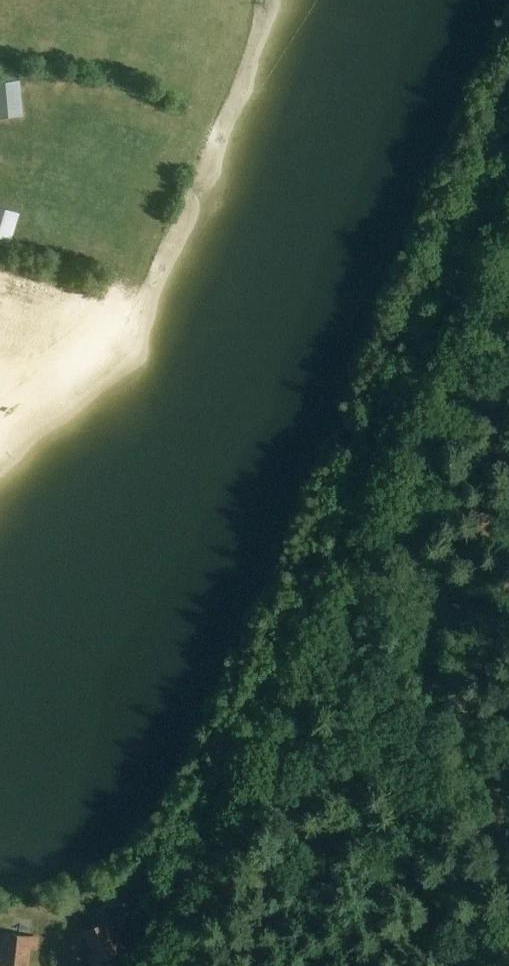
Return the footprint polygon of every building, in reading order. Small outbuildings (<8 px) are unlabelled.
[(87,932),(97,953),(91,956),(95,965),(99,965),(105,963),(103,959),(124,950),(115,931),(122,929),(117,918),(87,932)] [(4,933),(2,957),(0,956),(0,965),(4,965),(15,965),(27,965),(29,947),(36,948),(37,937),(4,933)]
